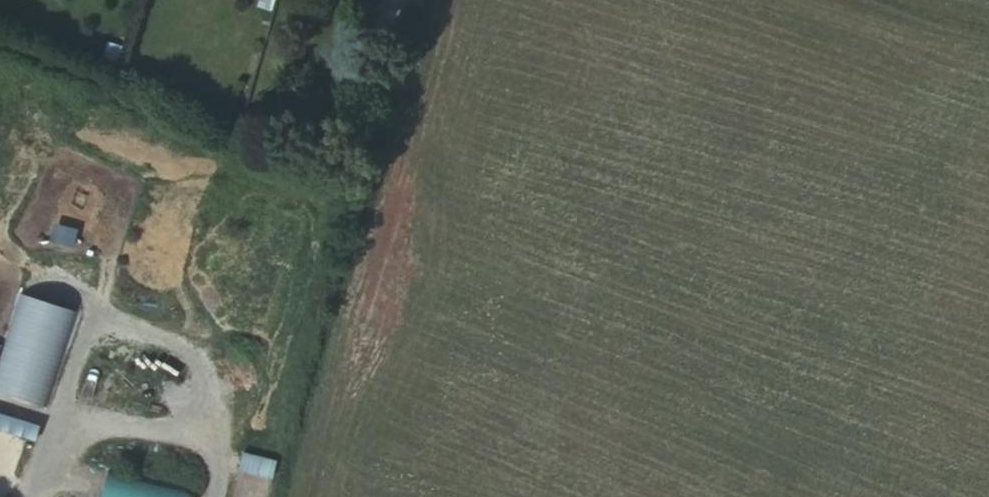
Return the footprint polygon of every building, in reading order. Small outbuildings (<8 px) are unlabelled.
[(255,10),(269,15),(273,0),(258,0),(255,10)] [(120,46),(107,44),(102,62),(115,66),(120,46)] [(272,476),(276,459),(243,452),(239,469),(272,476)] [(83,496),(191,496),(192,493),(91,466),(83,496)]
